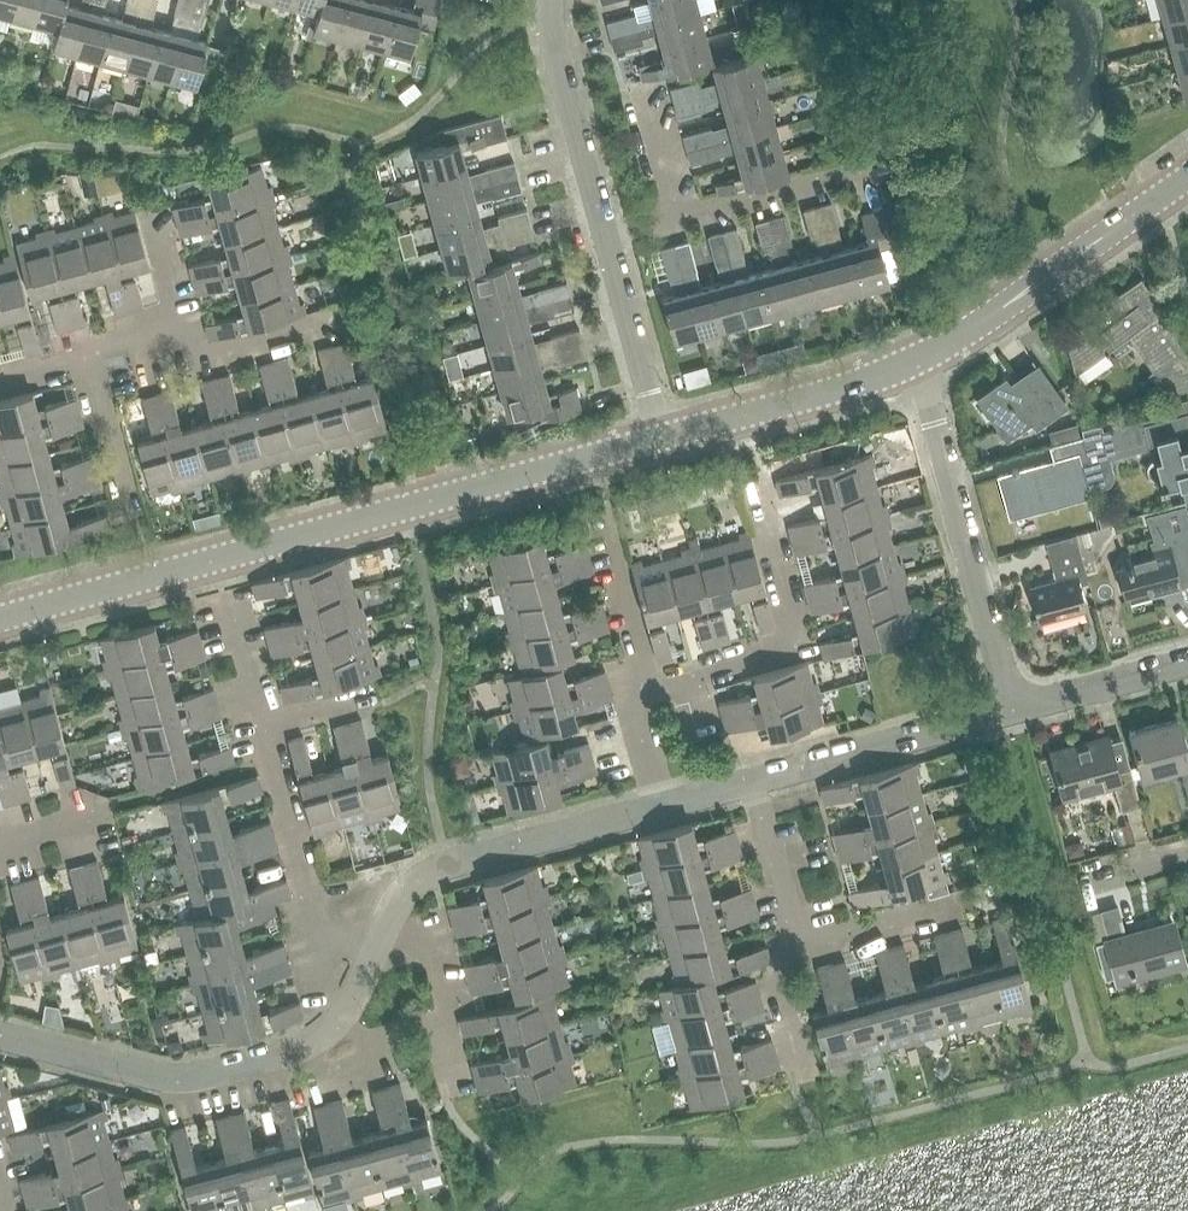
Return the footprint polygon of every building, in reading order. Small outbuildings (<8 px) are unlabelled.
[(10,16),(14,0),(0,0),(0,13),(10,16)] [(10,16),(34,22),(39,0),(14,0),(10,16)] [(65,4),(66,0),(39,0),(34,22),(57,28),(58,28),(64,4),(65,4)] [(80,8),(65,4),(64,4),(58,28),(57,28),(52,47),(77,53),(91,0),(82,0),(81,3),(82,3),(80,8)] [(106,0),(91,0),(77,53),(100,59),(112,16),(103,14),(106,0)] [(126,2),(121,19),(112,16),(100,59),(124,66),(141,0),(127,0),(126,2)] [(157,0),(141,0),(124,66),(148,72),(159,29),(150,26),(157,0)] [(172,78),(192,0),(177,0),(169,31),(159,29),(148,72),(172,78)] [(205,55),(208,42),(198,39),(208,0),(192,0),(172,78),(196,85),(205,55)] [(294,5),(318,11),(321,0),(296,0),(294,5)] [(318,11),(313,30),(338,36),(347,0),(321,0),(318,11)] [(338,36),(361,43),(373,0),(347,0),(338,36)] [(361,43),(385,49),(397,5),(381,1),(381,0),(373,0),(361,43)] [(413,5),(414,5),(412,10),(397,5),(385,49),(410,55),(418,24),(432,28),(439,0),(414,0),(413,5)] [(610,37),(699,13),(696,0),(652,0),(650,1),(654,17),(649,18),(649,17),(637,21),(635,15),(606,22),(610,37)] [(1163,18),(1187,11),(1187,0),(1158,0),(1163,18)] [(1163,18),(1170,44),(1187,39),(1187,11),(1163,18)] [(614,51),(615,51),(643,43),(641,37),(653,34),(658,32),(662,48),(706,36),(699,13),(610,37),(614,51)] [(642,80),(712,61),(706,36),(662,48),(667,64),(662,65),(640,71),(642,80)] [(1170,44),(1177,71),(1187,68),(1187,39),(1170,44)] [(209,46),(206,58),(208,59),(226,63),(227,62),(227,61),(229,52),(209,46)] [(756,54),(713,66),(717,83),(712,85),(712,84),(700,87),(698,81),(669,89),(673,103),(762,79),(756,54)] [(1177,71),(1185,98),(1187,97),(1187,68),(1177,71)] [(677,117),(678,117),(706,110),(704,104),(716,101),(716,100),(721,99),(725,115),(769,103),(762,79),(673,103),(677,117)] [(405,104),(421,92),(414,82),(398,94),(405,104)] [(140,106),(116,99),(112,112),(111,115),(124,118),(136,121),(136,119),(140,106)] [(682,136),(686,151),(775,126),(769,103),(725,115),(729,131),(725,132),(724,131),(712,135),(711,129),(682,136)] [(465,165),(461,150),(507,138),(500,114),(442,130),(446,144),(415,152),(422,177),(465,165)] [(775,126),(686,151),(690,165),(718,157),(717,151),(729,148),(733,146),(738,162),(782,150),(775,126)] [(716,184),(718,193),(719,194),(788,175),(782,150),(738,162),(742,178),(737,180),(737,179),(716,184)] [(470,181),(465,165),(422,177),(428,200),(517,176),(513,162),(485,170),(486,176),(474,179),(475,180),(470,181)] [(260,167),(207,181),(213,201),(205,203),(204,199),(173,208),(177,222),(273,195),(271,187),(266,188),(260,167)] [(478,212),(474,196),(479,195),(479,196),(491,192),(492,198),(521,191),(517,176),(428,200),(435,224),(478,212)] [(273,195),(177,222),(180,236),(212,228),(211,224),(219,221),(224,240),(276,226),(271,206),(276,205),(273,195)] [(831,202),(816,206),(841,295),(865,289),(853,245),(837,250),(835,245),(836,245),(833,233),(839,231),(831,202)] [(821,254),(805,258),(817,302),(841,295),(816,206),(802,210),(810,239),(816,237),(819,249),(820,249),(821,254)] [(884,208),(883,208),(861,215),(867,236),(869,241),(853,245),(865,289),(889,282),(881,251),(895,247),(884,208)] [(483,228),(478,212),(435,224),(441,248),(530,224),(526,209),(498,217),(499,223),(487,226),(487,227),(483,228)] [(783,215),(769,219),(793,308),(817,302),(805,258),(790,263),(788,258),(789,258),(785,246),(791,244),(783,215)] [(129,270),(149,264),(135,216),(114,222),(113,217),(104,220),(129,312),(143,308),(135,277),(131,278),(129,270)] [(774,267),(758,271),(770,315),(793,308),(769,219),(755,223),(763,252),(769,250),(772,262),(773,262),(774,267)] [(96,227),(76,233),(89,280),(108,275),(110,283),(106,284),(115,316),(129,312),(104,220),(95,222),(96,227)] [(491,261),(486,244),(491,243),(503,240),(505,246),(534,238),(530,224),(441,248),(448,273),(491,261)] [(189,266),(193,280),(289,254),(287,245),(282,246),(276,226),(224,240),(229,259),(221,261),(220,258),(189,266)] [(736,228),(722,232),(746,321),(770,315),(758,271),(742,276),(741,271),(738,259),(744,257),(736,228)] [(727,280),(711,285),(722,328),(746,321),(722,232),(708,236),(716,265),(721,263),(725,276),(725,275),(727,280)] [(85,324),(85,323),(76,292),(72,293),(70,286),(89,280),(76,233),(56,238),(55,233),(46,236),(71,328),(85,324)] [(48,300),(56,331),(71,328),(46,236),(37,238),(38,243),(17,248),(30,296),(50,291),(52,299),(48,300)] [(688,241),(674,245),(698,334),(722,328),(711,285),(695,289),(693,284),(694,284),(691,272),(696,270),(688,241)] [(674,245),(660,249),(668,278),(674,276),(677,288),(678,288),(679,293),(662,298),(674,341),(698,334),(674,245)] [(475,297),(518,285),(514,269),(518,268),(519,268),(540,262),(538,253),(468,272),(475,297)] [(24,354),(25,355),(40,351),(14,254),(4,257),(5,262),(0,263),(0,320),(18,315),(20,323),(16,324),(24,354)] [(289,254),(193,280),(197,294),(228,286),(227,282),(235,280),(240,299),(292,285),(287,265),(292,263),(289,254)] [(1175,392),(1187,383),(1187,374),(1175,356),(1179,353),(1165,334),(1171,330),(1148,298),(1151,296),(1141,281),(1066,333),(1076,370),(1130,332),(1156,368),(1148,374),(1163,395),(1175,392)] [(566,282),(537,290),(539,296),(527,299),(527,300),(522,301),(518,285),(475,297),(481,320),(570,296),(566,282)] [(236,316),(205,325),(209,340),(305,313),(303,303),(298,305),(292,285),(240,299),(245,318),(237,320),(236,316)] [(481,320),(487,344),(531,332),(526,316),(531,315),(531,316),(543,312),(545,318),(574,310),(570,296),(481,320)] [(111,328),(136,323),(134,311),(109,317),(111,328)] [(487,344),(494,368),(583,343),(579,329),(550,337),(552,343),(540,346),(540,347),(535,348),(531,332),(487,344)] [(387,430),(372,377),(353,383),(350,375),(354,374),(346,342),(332,346),(358,443),(367,440),(366,436),(387,430)] [(494,368),(501,392),(544,380),(540,364),(544,363),(545,363),(557,360),(558,366),(587,358),(583,343),(494,368)] [(332,388),(313,394),(328,446),(348,441),(349,445),(358,443),(332,346),(318,350),(326,381),(330,380),(332,388)] [(294,399),(294,398),(292,391),(296,390),(287,358),(273,362),(299,459),(309,456),(307,452),(328,446),(313,394),(294,399)] [(273,404),(255,409),(269,462),(289,457),(290,461),(299,459),(273,362),(259,366),(267,397),(271,396),(273,404)] [(711,381),(706,366),(683,372),(687,388),(711,381)] [(1065,405),(1064,405),(1037,366),(1009,385),(1005,379),(979,398),(1007,437),(1032,419),(1036,425),(1065,405)] [(229,374),(215,378),(241,475),(250,472),(249,468),(269,462),(255,409),(236,415),(233,407),(237,406),(229,374)] [(215,420),(196,425),(210,478),(231,473),(232,477),(241,475),(215,378),(200,382),(209,413),(213,412),(215,420)] [(538,408),(542,422),(581,411),(575,388),(553,394),(548,396),(544,380),(501,392),(507,416),(538,408)] [(170,390),(156,394),(183,491),(192,488),(190,484),(210,478),(196,425),(177,431),(175,423),(179,422),(170,390)] [(32,393),(0,402),(0,434),(79,412),(76,398),(44,407),(46,411),(37,412),(32,393)] [(156,394),(142,398),(150,429),(154,428),(157,436),(137,442),(151,494),(172,489),(174,493),(183,491),(156,394)] [(1083,437),(1098,489),(1105,487),(1109,486),(1112,483),(1114,479),(1115,474),(1114,470),(1110,457),(1129,452),(1156,445),(1160,458),(1155,459),(1155,460),(1154,460),(1153,460),(1152,461),(1151,461),(1151,462),(1150,462),(1149,463),(1149,464),(1148,465),(1148,466),(1148,467),(1148,468),(1148,469),(1148,470),(1148,471),(1148,472),(1148,473),(1149,474),(1149,475),(1150,475),(1151,476),(1151,477),(1152,477),(1153,477),(1154,478),(1155,478),(1156,478),(1157,478),(1158,478),(1159,478),(1160,478),(1160,482),(1157,483),(1158,488),(1178,483),(1178,485),(1180,484),(1179,483),(1180,482),(1184,481),(1187,496),(1187,398),(1155,407),(1158,417),(1145,421),(1103,432),(1101,424),(1081,430),(1083,437)] [(393,419),(405,416),(402,404),(390,407),(393,419)] [(48,452),(43,433),(51,431),(52,435),(83,427),(79,412),(0,434),(0,465),(48,452)] [(1076,424),(1063,427),(1066,441),(1080,438),(1076,424)] [(475,431),(466,433),(468,443),(477,441),(475,431)] [(999,475),(1011,517),(1089,496),(1088,492),(1098,489),(1083,437),(1080,438),(1066,441),(1049,446),(1053,461),(1019,470),(1018,468),(1012,469),(1013,472),(999,475)] [(95,471),(91,457),(60,465),(59,461),(51,463),(48,452),(0,465),(0,483),(1,487),(0,487),(0,497),(95,471)] [(875,465),(872,455),(776,481),(780,496),(811,488),(810,484),(818,481),(823,501),(876,486),(870,466),(875,465)] [(11,525),(64,511),(59,492),(67,489),(68,493),(99,485),(95,471),(0,497),(0,502),(1,506),(6,505),(11,525)] [(788,526),(792,540),(888,514),(886,505),(881,506),(876,486),(823,501),(828,519),(820,522),(819,518),(788,526)] [(107,515),(106,515),(76,523),(77,527),(69,529),(64,511),(11,525),(17,545),(12,546),(15,556),(111,530),(107,515)] [(1098,517),(1101,527),(1111,524),(1108,513),(1098,517)] [(888,514),(792,540),(795,554),(827,546),(826,542),(834,540),(839,559),(891,545),(886,525),(891,523),(888,514)] [(760,632),(776,628),(749,532),(739,535),(740,539),(720,545),(735,597),(754,592),(756,600),(752,601),(760,632)] [(1179,585),(1176,576),(1187,573),(1187,545),(1185,534),(1165,539),(1168,548),(1125,560),(1127,567),(1119,569),(1126,593),(1149,586),(1151,593),(1179,585)] [(690,548),(716,644),(731,641),(722,609),(718,610),(716,602),(735,597),(720,545),(702,550),(699,545),(696,535),(687,538),(690,548)] [(1079,585),(1088,582),(1076,536),(1046,545),(1049,556),(1056,580),(1030,587),(1039,623),(1086,610),(1079,585)] [(547,558),(542,538),(489,552),(495,573),(490,575),(493,584),(589,558),(585,544),(554,552),(555,556),(547,558)] [(397,545),(392,547),(395,558),(400,556),(397,545)] [(804,585),(807,599),(904,573),(902,563),(897,565),(891,545),(839,559),(844,578),(836,580),(835,576),(804,585)] [(682,555),(662,561),(676,613),(695,608),(698,616),(694,617),(702,648),(716,644),(690,548),(681,551),(682,555)] [(348,556),(252,583),(256,598),(287,590),(286,586),(294,583),(299,602),(352,588),(346,568),(351,567),(348,556)] [(500,592),(506,612),(558,597),(553,578),(561,576),(562,580),(593,572),(589,558),(493,584),(495,593),(500,592)] [(676,613),(662,561),(642,566),(641,561),(631,564),(657,661),(672,657),(663,625),(660,626),(657,618),(676,613)] [(904,573),(807,599),(811,613),(843,605),(841,601),(849,598),(855,617),(907,603),(902,583),(907,582),(904,573)] [(264,628),(268,643),(364,616),(362,607),(357,608),(352,588),(299,602),(304,621),(296,624),(295,620),(264,628)] [(506,633),(509,642),(605,616),(601,601),(570,610),(571,614),(563,616),(558,597),(506,612),(511,632),(506,633)] [(824,658),(857,649),(920,632),(917,622),(913,623),(907,603),(855,617),(860,636),(852,639),(851,635),(819,643),(824,658)] [(364,616),(268,643),(272,657),(303,648),(302,644),(310,642),(315,661),(368,646),(362,627),(367,625),(364,616)] [(605,616),(509,642),(512,652),(516,650),(522,671),(575,656),(569,637),(577,634),(578,638),(609,630),(605,616)] [(154,625),(102,639),(107,660),(103,661),(105,671),(202,644),(198,630),(197,630),(159,641),(154,625)] [(112,678),(118,698),(170,684),(165,665),(173,663),(174,667),(205,658),(202,644),(105,671),(108,680),(112,678)] [(284,702),(375,677),(381,675),(378,665),(373,666),(368,646),(315,661),(320,680),(312,682),(311,678),(280,686),(284,702)] [(417,657),(408,659),(410,666),(419,663),(417,657)] [(750,695),(720,703),(719,704),(723,718),(819,691),(817,683),(812,684),(806,663),(754,677),(759,697),(751,699),(750,695)] [(509,701),(511,711),(609,684),(605,670),(574,679),(575,683),(567,685),(561,665),(508,679),(514,700),(509,701)] [(118,720),(121,729),(217,703),(214,688),(182,697),(184,701),(176,703),(170,684),(118,698),(123,718),(118,720)] [(609,684),(511,711),(514,720),(519,719),(524,740),(577,725),(572,705),(580,703),(581,707),(612,699),(609,684)] [(60,789),(76,785),(49,688),(39,691),(40,695),(21,701),(35,753),(54,748),(56,756),(52,757),(60,789)] [(723,718),(727,733),(758,725),(757,721),(765,719),(770,738),(822,723),(817,703),(822,701),(819,691),(723,718)] [(16,801),(31,797),(22,766),(18,767),(16,759),(35,753),(21,701),(1,706),(0,704),(0,741),(16,801)] [(128,737),(134,757),(186,742),(181,723),(189,721),(190,725),(221,717),(217,703),(121,729),(123,738),(128,737)] [(870,722),(875,712),(865,707),(860,717),(870,722)] [(1178,719),(1131,732),(1140,765),(1143,776),(1179,766),(1187,798),(1187,758),(1178,719)] [(389,760),(388,755),(387,755),(372,760),(370,752),(361,720),(361,721),(347,724),(373,821),(383,818),(381,813),(401,808),(402,808),(390,764),(390,763),(389,762),(389,761),(389,760)] [(348,766),(329,771),(343,824),(363,818),(364,823),(373,821),(347,724),(333,728),(341,759),(345,758),(348,766)] [(343,824),(329,771),(309,777),(307,769),(311,768),(303,736),(288,740),(314,837),(324,834),(323,829),(343,824)] [(1107,738),(1052,753),(1064,796),(1113,783),(1121,812),(1125,811),(1141,807),(1133,778),(1130,768),(1129,768),(1116,772),(1107,738)] [(493,775),(495,785),(593,759),(589,744),(557,753),(558,757),(550,759),(545,739),(491,753),(497,774),(493,775)] [(2,804),(16,801),(0,741),(0,796),(2,804)] [(134,778),(137,788),(234,762),(229,747),(198,755),(199,759),(191,761),(186,742),(134,757),(139,777),(134,778)] [(561,799),(556,779),(564,777),(565,781),(596,773),(593,759),(495,785),(497,794),(502,793),(508,814),(561,799)] [(917,762),(820,789),(824,804),(855,795),(854,791),(862,789),(867,808),(920,794),(915,774),(919,772),(917,762)] [(1140,765),(1130,768),(1133,778),(1143,776),(1140,765)] [(262,791),(258,776),(161,803),(164,813),(169,812),(174,832),(227,817),(221,797),(229,795),(231,800),(262,791)] [(832,834),(836,848),(933,822),(930,812),(925,814),(920,794),(867,808),(873,827),(865,829),(864,825),(832,834)] [(472,813),(467,814),(470,824),(479,821),(478,816),(472,813)] [(175,853),(177,862),(274,836),(270,822),(239,830),(240,835),(232,837),(227,817),(174,832),(180,852),(175,853)] [(933,822),(836,848),(840,862),(871,854),(870,850),(878,847),(883,866),(936,852),(931,832),(935,831),(933,822)] [(696,844),(691,824),(638,838),(644,859),(639,860),(642,870),(738,844),(734,829),(703,838),(704,842),(696,844)] [(185,870),(190,890),(243,876),(237,856),(245,854),(247,858),(278,850),(274,836),(177,862),(180,871),(185,870)] [(1081,840),(1064,844),(1067,857),(1084,853),(1081,840)] [(649,878),(654,897),(707,883),(702,864),(710,862),(711,866),(742,858),(738,844),(642,870),(644,879),(649,878)] [(848,892),(852,907),(926,887),(946,882),(949,881),(946,871),(941,872),(936,852),(883,866),(889,885),(881,888),(880,884),(848,892)] [(106,893),(97,862),(97,861),(83,865),(109,962),(119,959),(117,955),(138,949),(124,896),(103,902),(100,894),(106,893)] [(83,907),(64,912),(79,965),(99,960),(100,964),(109,962),(83,865),(69,869),(77,900),(81,899),(83,907)] [(483,880),(488,900),(480,902),(479,898),(448,907),(452,921),(548,895),(546,885),(541,887),(535,866),(483,880)] [(191,911),(193,920),(194,921),(272,899),(272,900),(290,895),(286,880),(255,889),(256,893),(248,895),(243,876),(190,890),(196,910),(191,911)] [(39,877),(24,881),(51,978),(60,975),(59,971),(79,965),(64,912),(46,918),(43,910),(47,909),(39,877)] [(20,981),(40,976),(42,980),(51,978),(24,881),(10,885),(19,916),(23,915),(25,923),(5,929),(20,981)] [(946,882),(926,887),(929,897),(949,892),(946,882)] [(655,919),(657,928),(754,902),(750,888),(719,896),(720,900),(712,902),(707,883),(654,897),(660,917),(655,919)] [(548,895),(452,921),(456,935),(487,927),(486,923),(494,921),(499,939),(552,925),(545,902),(550,901),(548,895)] [(272,899),(194,921),(193,920),(175,925),(177,934),(182,933),(188,954),(240,939),(235,920),(243,918),(244,922),(275,914),(272,900),(272,899)] [(665,936),(670,956),(723,942),(718,923),(726,921),(727,925),(758,916),(754,902),(657,928),(660,937),(665,936)] [(1135,971),(1136,976),(1182,964),(1183,964),(1184,964),(1172,921),(1125,934),(1118,908),(1101,912),(1108,939),(1095,943),(1105,979),(1117,975),(1117,976),(1118,975),(1135,971)] [(1007,959),(988,964),(1002,1016),(1022,1011),(1023,1016),(1033,1013),(1027,991),(1043,987),(1032,949),(1017,953),(1007,916),(992,921),(1000,952),(1005,951),(1007,959)] [(464,965),(468,979),(564,953),(562,944),(557,945),(552,925),(499,939),(504,959),(496,961),(495,957),(464,965)] [(962,929),(948,932),(974,1029),(983,1026),(982,1022),(1002,1016),(988,964),(968,969),(966,961),(970,960),(962,929)] [(948,975),(929,980),(944,1032),(964,1027),(965,1031),(974,1029),(948,932),(934,936),(942,968),(946,967),(948,975)] [(188,974),(191,984),(287,958),(284,944),(252,952),(254,956),(246,959),(240,939),(188,954),(193,973),(188,974)] [(712,977),(764,963),(770,962),(766,946),(735,955),(736,959),(728,961),(723,942),(670,956),(675,976),(671,977),(673,986),(673,987),(712,977)] [(903,945),(890,948),(916,1045),(925,1042),(924,1037),(944,1032),(929,980),(909,985),(907,977),(912,976),(903,945)] [(890,990),(871,996),(885,1048),(905,1042),(907,1047),(916,1045),(890,948),(875,952),(884,983),(888,982),(890,990)] [(144,953),(142,953),(146,965),(147,965),(161,961),(160,954),(154,950),(144,953)] [(468,979),(472,994),(503,985),(502,981),(510,979),(515,999),(568,985),(562,964),(567,963),(564,953),(468,979)] [(260,980),(290,972),(291,972),(287,958),(191,984),(193,993),(198,992),(204,1012),(256,998),(251,978),(259,976),(260,980)] [(845,960),(831,964),(857,1060),(866,1058),(865,1053),(885,1048),(871,996),(851,1001),(849,993),(853,992),(845,960)] [(831,964),(817,968),(825,999),(829,998),(832,1006),(811,1012),(826,1064),(847,1058),(848,1063),(857,1060),(831,964)] [(717,996),(712,977),(673,987),(673,986),(659,990),(665,1011),(660,1012),(663,1021),(759,995),(755,981),(724,989),(725,993),(717,996)] [(555,993),(459,1019),(463,1035),(494,1026),(493,1022),(501,1020),(506,1039),(559,1025),(553,1004),(558,1003),(555,993)] [(670,1030),(675,1049),(728,1035),(723,1016),(731,1014),(732,1018),(763,1009),(759,995),(663,1021),(665,1031),(670,1030)] [(299,1002),(298,1002),(268,1011),(269,1015),(261,1017),(256,998),(204,1012),(209,1032),(204,1033),(207,1043),(303,1017),(299,1002)] [(663,1028),(661,1022),(652,1024),(654,1030),(663,1028)] [(471,1064),(475,1078),(572,1052),(569,1043),(564,1044),(559,1025),(506,1039),(511,1057),(503,1060),(502,1056),(471,1064)] [(741,1052),(733,1054),(728,1035),(675,1049),(681,1069),(676,1071),(678,1080),(775,1054),(771,1039),(740,1048),(741,1052)] [(182,1044),(174,1041),(168,1042),(171,1054),(183,1051),(182,1044)] [(517,1078),(522,1098),(575,1084),(569,1063),(574,1061),(572,1052),(475,1078),(479,1093),(510,1084),(509,1080),(517,1078)] [(691,1109),(744,1094),(739,1075),(747,1072),(748,1076),(779,1068),(775,1054),(678,1080),(681,1089),(686,1088),(691,1109)] [(11,1097),(9,1087),(4,1089),(0,1075),(0,1100),(11,1097)] [(420,1177),(441,1171),(426,1118),(406,1124),(404,1116),(408,1115),(400,1083),(386,1087),(412,1184),(422,1181),(420,1177)] [(387,1129),(368,1134),(382,1187),(402,1182),(403,1186),(412,1184),(386,1087),(371,1091),(380,1122),(384,1121),(387,1129)] [(6,1130),(14,1128),(9,1107),(14,1106),(11,1097),(0,1100),(0,1132),(6,1130)] [(101,1100),(103,1108),(111,1106),(109,1098),(101,1100)] [(316,1195),(292,1113),(289,1099),(274,1103),(282,1134),(287,1133),(289,1141),(270,1146),(284,1198),(304,1193),(305,1198),(316,1195)] [(341,1100),(328,1103),(354,1200),(363,1197),(362,1193),(382,1187),(368,1134),(347,1140),(345,1132),(349,1131),(341,1100)] [(328,1103),(313,1107),(321,1139),(326,1137),(328,1145),(307,1151),(323,1203),(344,1198),(345,1202),(354,1200),(328,1103)] [(104,1109),(8,1135),(12,1151),(43,1142),(42,1138),(50,1136),(55,1155),(108,1140),(102,1120),(107,1119),(104,1109)] [(230,1115),(256,1210),(257,1210),(265,1209),(264,1204),(284,1198),(270,1146),(250,1151),(247,1143),(252,1142),(243,1111),(230,1115)] [(211,1162),(225,1210),(238,1210),(245,1209),(246,1210),(256,1210),(230,1115),(215,1119),(224,1150),(228,1149),(230,1157),(211,1162)] [(211,1162),(195,1166),(185,1127),(170,1131),(192,1210),(225,1210),(211,1162)] [(20,1180),(24,1194),(121,1168),(118,1159),(113,1160),(108,1140),(55,1155),(60,1173),(52,1176),(51,1172),(20,1180)] [(24,1194),(28,1209),(59,1200),(58,1196),(66,1194),(71,1210),(79,1210),(124,1199),(118,1179),(123,1177),(121,1168),(24,1194)] [(124,1199),(79,1210),(127,1210),(124,1199)]
